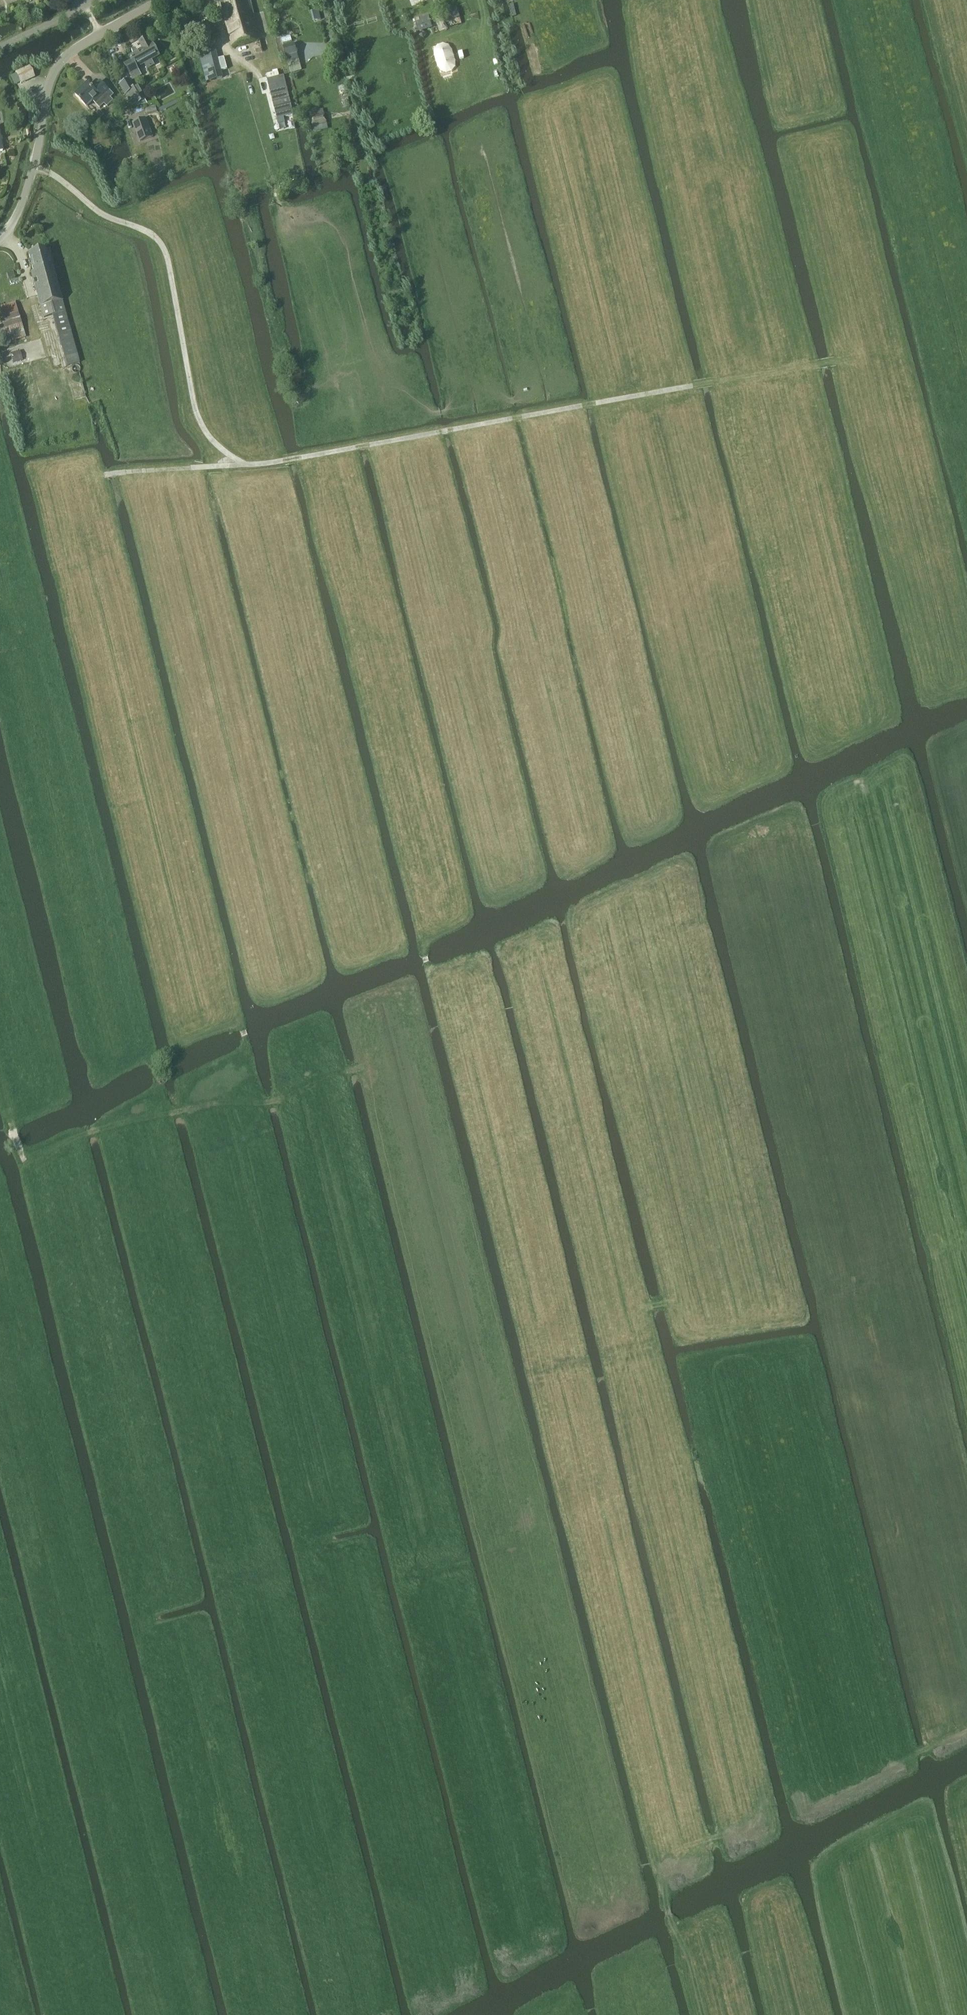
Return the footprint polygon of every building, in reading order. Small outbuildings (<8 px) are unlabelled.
[(261,40),(250,0),(220,0),(221,3),(232,47),(261,40)] [(444,23),(460,18),(456,7),(441,13),(444,23)] [(425,31),(432,28),(428,18),(415,23),(417,30),(424,27),(425,31)] [(132,60),(124,64),(133,80),(138,78),(135,74),(140,71),(137,67),(159,56),(153,45),(151,46),(147,39),(141,42),(145,49),(130,57),(132,60)] [(251,55),(263,52),(260,42),(248,45),(251,55)] [(299,61),(294,44),(283,47),(287,64),(299,61)] [(214,47),(199,51),(207,82),(222,78),(214,47)] [(21,83),(34,76),(29,67),(16,73),(21,83)] [(271,71),(260,74),(268,102),(280,99),(271,71)] [(92,87),(92,88),(87,84),(76,95),(86,106),(92,100),(100,107),(104,103),(107,106),(113,100),(110,98),(113,94),(100,81),(93,88),(92,87)] [(131,84),(120,90),(130,107),(146,99),(139,86),(134,89),(131,84)] [(326,122),(324,114),(310,118),(312,126),(326,122)] [(153,138),(146,118),(132,123),(139,143),(153,138)] [(66,366),(79,363),(53,267),(50,267),(45,249),(28,254),(33,272),(31,272),(43,318),(52,316),(66,366)] [(15,303),(0,307),(0,344),(0,345),(25,338),(15,303)]
